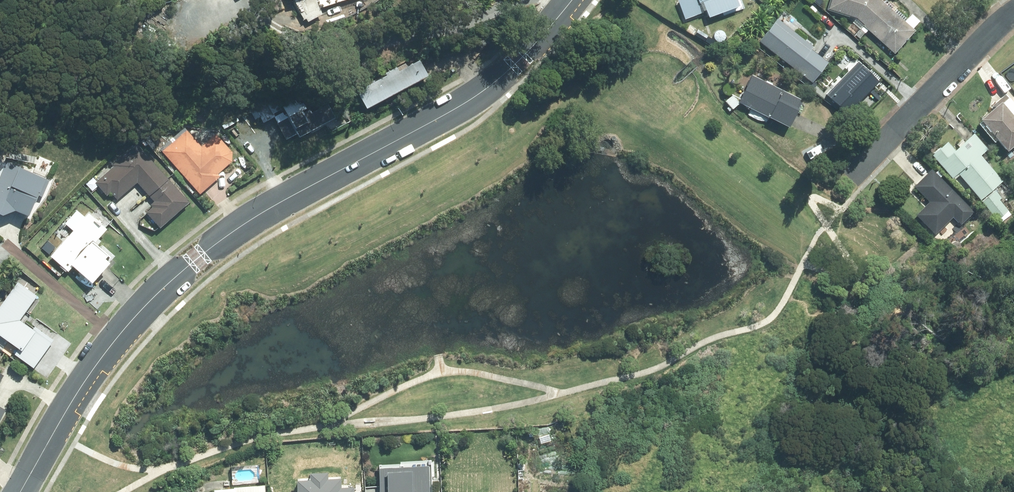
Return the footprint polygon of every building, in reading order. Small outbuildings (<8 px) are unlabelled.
[(677,3),(684,22),(706,13),(709,21),(740,10),(736,0),(684,0),(677,3)] [(826,13),(856,22),(894,57),(915,33),(878,0),(830,0),(826,13)] [(797,33),(823,56),(842,35),(816,12),(797,33)] [(691,27),(687,33),(694,37),(697,32),(691,27)] [(774,30),(760,46),(778,61),(791,45),(774,30)] [(861,31),(855,37),(859,41),(865,35),(861,31)] [(837,69),(863,92),(882,70),(856,47),(837,69)] [(415,60),(354,93),(366,114),(426,80),(415,60)] [(739,106),(789,131),(803,104),(751,78),(738,105),(732,97),(724,103),(731,112),(739,106)] [(996,111),(981,124),(1007,155),(1013,149),(1013,108),(1005,97),(993,107),(996,111)] [(265,101),(254,107),(263,124),(274,118),(272,114),(279,111),(276,105),(273,103),(267,105),(265,101)] [(287,120),(296,136),(332,117),(326,106),(309,116),(307,113),(301,116),(300,113),(287,120)] [(162,153),(199,197),(220,179),(218,177),(231,166),(232,154),(216,135),(200,148),(186,132),(162,153)] [(932,157),(952,181),(958,176),(980,202),(1002,183),(981,158),(989,151),(975,135),(956,151),(949,143),(932,157)] [(154,204),(150,208),(152,210),(146,216),(159,231),(188,206),(136,147),(95,184),(106,197),(110,194),(117,202),(136,185),(154,204)] [(0,170),(0,238),(8,242),(28,216),(31,218),(53,181),(5,160),(0,170)] [(930,201),(916,216),(937,235),(954,218),(962,225),(976,211),(933,170),(916,188),(930,201)] [(998,189),(980,202),(997,225),(1012,214),(1004,203),(1006,200),(998,189)] [(96,238),(104,229),(99,225),(101,224),(95,219),(94,220),(90,217),(54,257),(62,264),(60,266),(65,271),(67,269),(68,270),(73,264),(91,279),(105,263),(102,261),(107,256),(109,258),(110,257),(96,245),(100,241),(96,238)] [(13,357),(32,371),(52,343),(33,330),(31,332),(19,324),(27,312),(30,315),(39,302),(16,286),(0,308),(0,341),(17,353),(13,357)] [(9,412),(0,407),(0,428),(9,412)] [(426,468),(398,470),(377,471),(378,491),(427,491),(426,468)]
